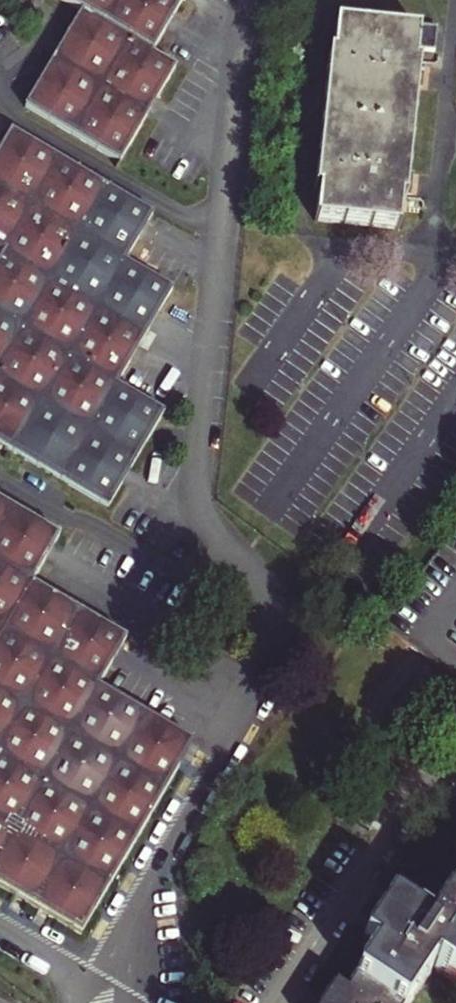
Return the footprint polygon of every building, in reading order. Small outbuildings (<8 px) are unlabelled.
[(84,10),(28,104),(123,160),(179,67),(155,53),(187,0),(66,0),(84,10)] [(423,29),(340,20),(338,51),(333,51),(319,187),(324,188),(321,218),(402,225),(406,196),(410,197),(424,61),(420,60),(423,29)] [(15,130),(0,154),(0,250),(3,252),(0,257),(0,440),(112,506),(122,489),(168,411),(122,384),(176,288),(130,260),(157,213),(15,130)] [(0,499),(0,884),(85,934),(197,744),(102,688),(130,640),(36,584),(63,536),(0,499)] [(432,928),(395,904),(381,925),(368,944),(379,952),(352,993),(341,986),(329,1002),(411,1002),(436,965),(455,977),(455,892),(432,928)]
